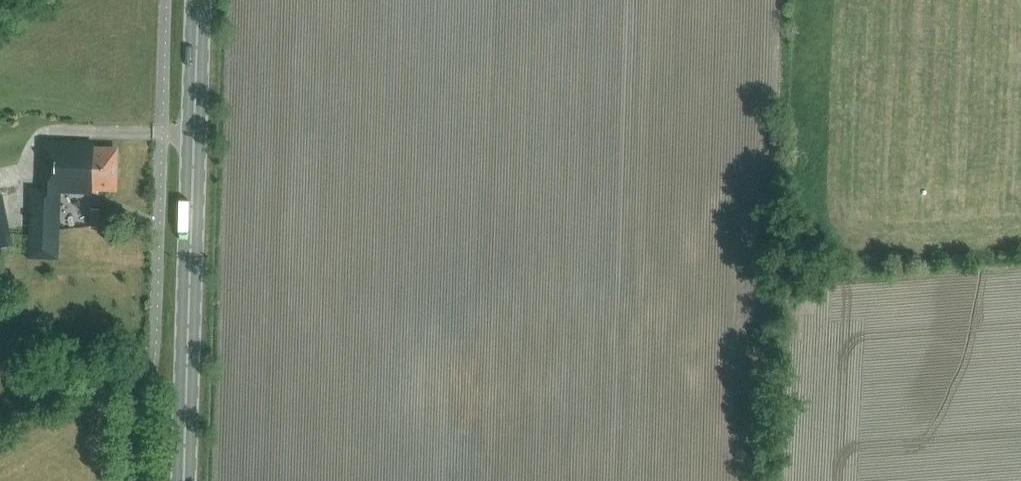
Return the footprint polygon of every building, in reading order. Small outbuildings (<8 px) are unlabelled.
[(56,258),(59,191),(92,192),(92,190),(109,190),(109,188),(116,188),(117,151),(110,151),(110,148),(94,148),(94,144),(45,142),(43,190),(32,190),(29,257),(56,258)] [(8,246),(0,207),(0,247),(8,246)] [(99,227),(100,210),(91,209),(90,227),(99,227)]
